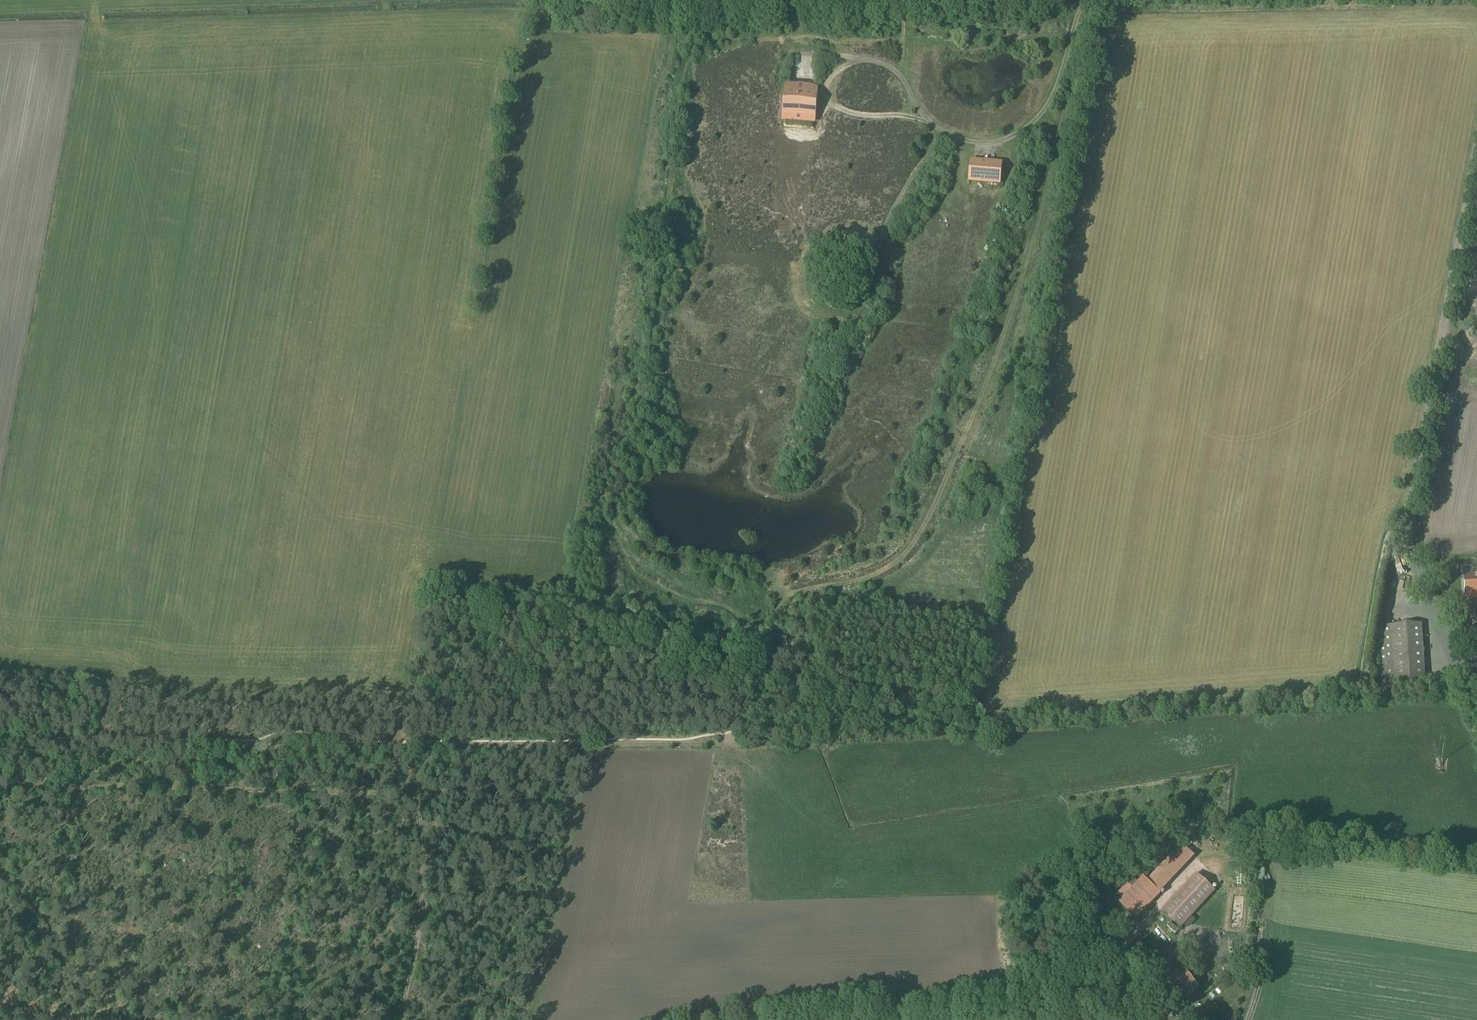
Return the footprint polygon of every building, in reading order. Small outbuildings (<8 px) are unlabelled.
[(815,60),(816,54),(796,51),(795,57),(815,60)] [(787,90),(785,117),(794,118),(794,120),(803,121),(803,118),(812,119),(814,92),(805,92),(806,89),(796,89),(796,91),(787,90)] [(1002,163),(970,160),(968,182),(1000,185),(1002,163)] [(1464,596),(1476,595),(1476,572),(1463,572),(1464,596)] [(1377,627),(1382,691),(1425,688),(1421,624),(1377,627)] [(1182,845),(1147,882),(1160,894),(1195,858),(1182,845)] [(1197,875),(1163,912),(1181,929),(1215,892),(1197,875)] [(1147,882),(1145,879),(1122,904),(1139,920),(1162,895),(1160,894),(1147,882)] [(1168,965),(1156,976),(1165,987),(1177,976),(1168,965)] [(1165,987),(1163,989),(1177,1006),(1186,998),(1185,998),(1196,988),(1197,989),(1197,988),(1183,972),(1177,976),(1165,987)]
